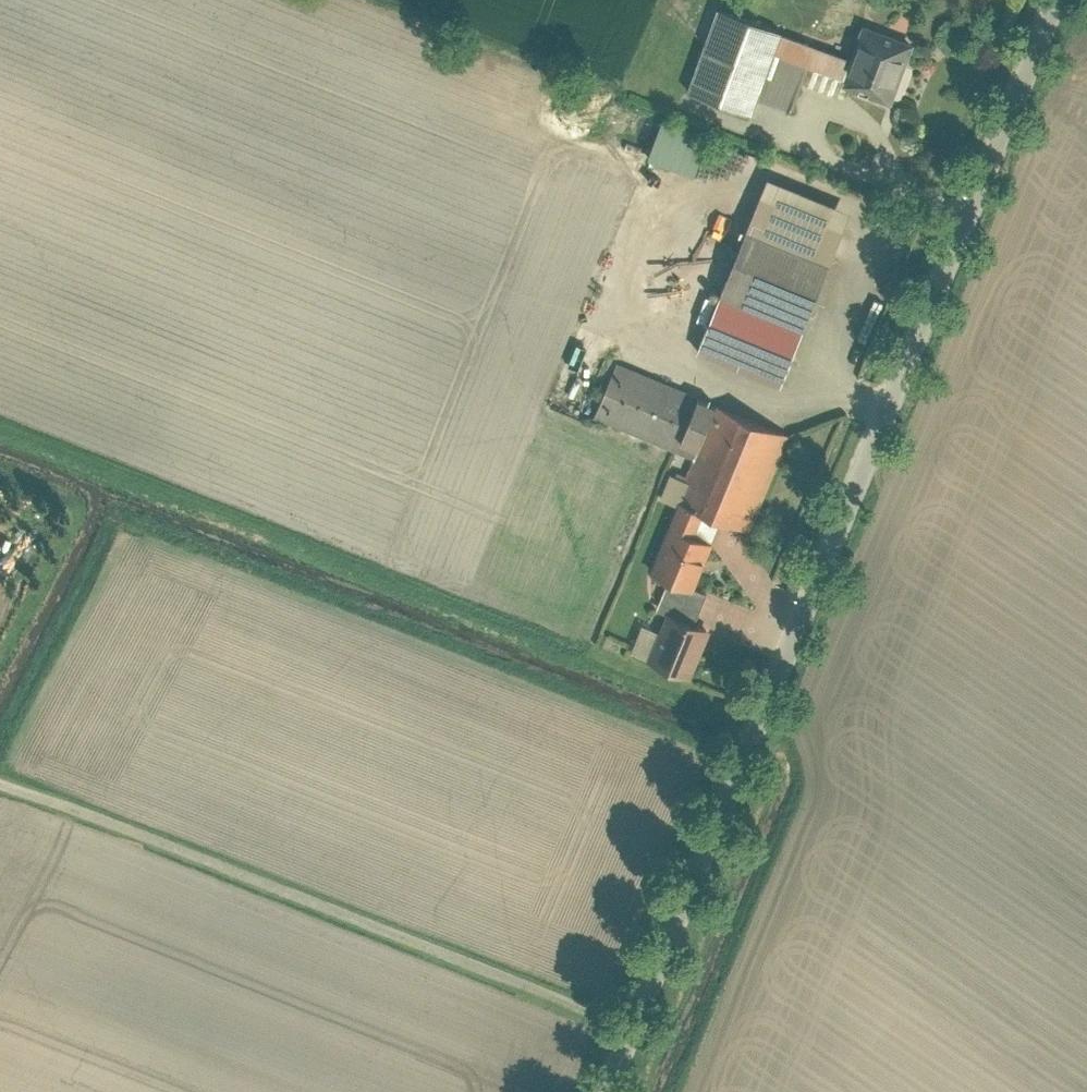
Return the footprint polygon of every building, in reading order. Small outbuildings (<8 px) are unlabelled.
[(777,29),(714,6),(685,83),(748,107),(770,47),(777,29)] [(888,100),(912,37),(864,19),(850,56),(843,74),(840,83),(888,100)] [(777,29),(770,47),(843,74),(850,56),(777,29)] [(707,134),(663,117),(649,153),(693,169),(707,134)] [(848,207),(769,174),(747,227),(826,260),(848,207)] [(826,260),(747,227),(721,292),(800,324),(826,260)] [(800,324),(721,292),(697,349),(777,381),(800,324)] [(594,414),(672,445),(694,392),(616,360),(594,414)] [(672,445),(698,455),(719,402),(694,392),(672,445)] [(786,429),(719,402),(698,455),(689,476),(680,498),(702,507),(748,525),(786,429)] [(680,498),(689,476),(671,469),(662,491),(680,498)] [(702,507),(680,498),(651,570),(669,577),(693,587),(712,540),(692,532),(702,507)] [(668,609),(696,620),(707,593),(693,587),(669,577),(658,604),(668,609)] [(649,656),(689,672),(708,625),(696,620),(668,609),(649,656)]
